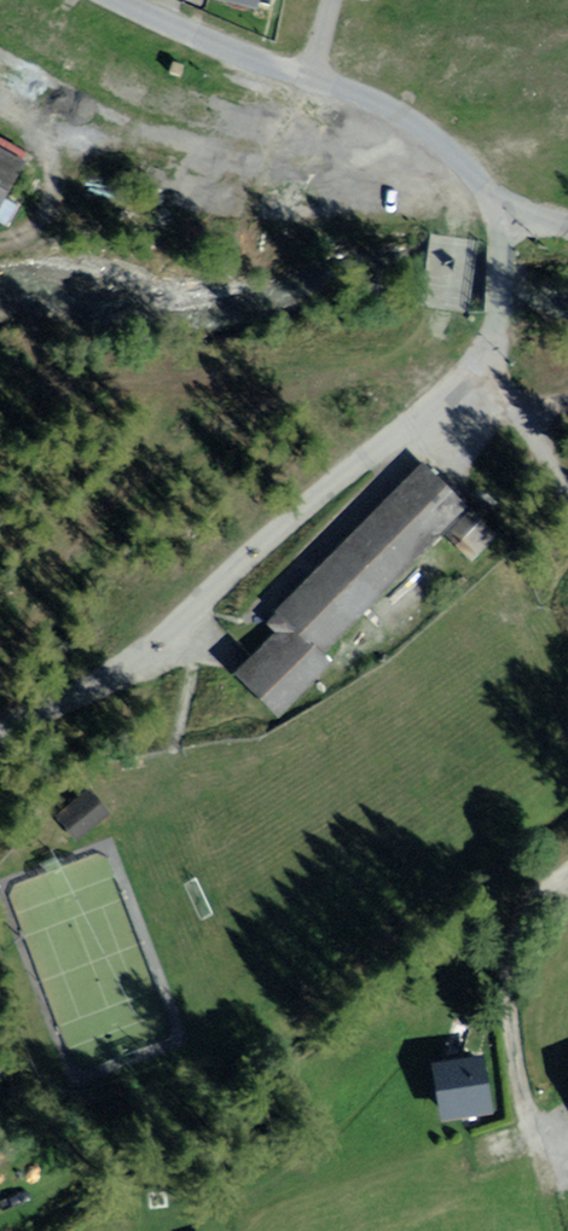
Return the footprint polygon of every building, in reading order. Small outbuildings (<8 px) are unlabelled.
[(0,148),(0,212),(26,161),(0,148)] [(462,504),(426,469),(275,619),(286,630),(246,669),(283,706),(326,663),(314,652),(436,533),(462,504)] [(462,504),(436,533),(471,564),(497,536),(462,504)] [(106,811),(89,791),(60,814),(78,835),(106,811)] [(445,1115),(495,1110),(489,1058),(439,1064),(445,1115)]
